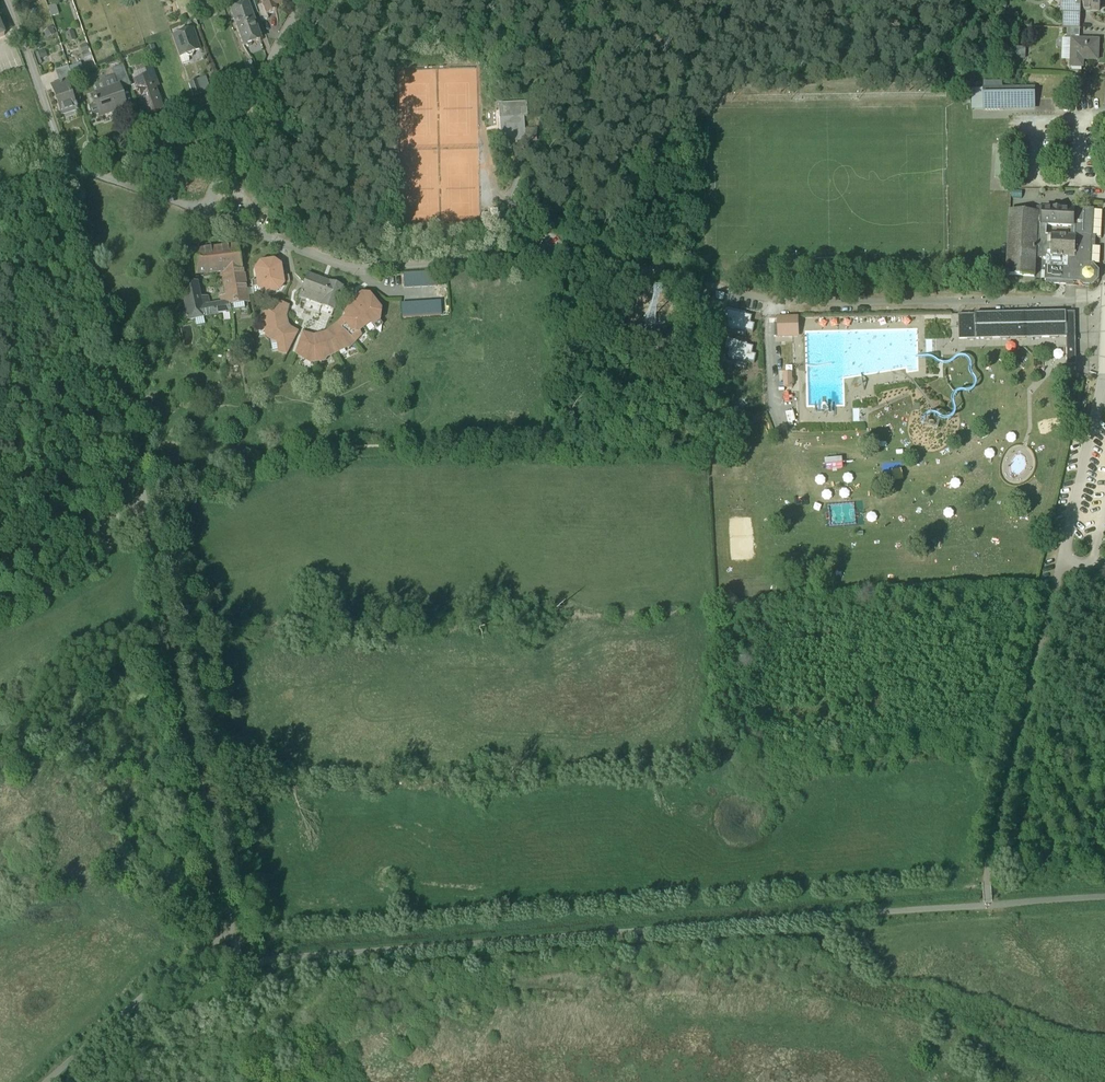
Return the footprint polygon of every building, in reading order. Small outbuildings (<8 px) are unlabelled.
[(22,10),(24,9),(23,7),(35,2),(34,0),(19,0),(22,10)] [(271,0),(259,0),(262,9),(266,20),(268,20),(276,16),(275,13),(283,10),(279,0),(272,3),(271,0)] [(1064,19),(1069,20),(1082,20),(1082,16),(1083,0),(1065,0),(1064,19)] [(1082,16),(1100,17),(1101,0),(1083,0),(1082,16)] [(372,8),(361,2),(358,9),(368,14),(372,8)] [(253,7),(248,9),(249,12),(252,21),(257,19),(255,12),(253,7)] [(244,11),(242,9),(238,11),(238,13),(231,16),(244,51),(246,50),(248,52),(252,51),(252,48),(261,45),(252,21),(249,12),(245,13),(245,11),(244,11)] [(262,9),(255,12),(257,19),(260,26),(269,23),(268,20),(266,20),(262,9)] [(56,10),(48,12),(51,22),(59,19),(56,10)] [(192,33),(171,40),(179,61),(185,59),(185,60),(188,61),(192,60),(193,57),(193,56),(199,54),(192,33)] [(49,34),(42,38),(47,45),(54,40),(49,34)] [(1081,34),(1069,34),(1068,42),(1080,42),(1081,34)] [(71,35),(62,38),(66,48),(75,45),(71,35)] [(1100,46),(1073,45),(1072,72),(1084,73),(1084,66),(1099,66),(1100,46)] [(85,49),(77,52),(79,58),(87,56),(85,49)] [(126,55),(124,50),(117,53),(120,58),(126,55)] [(1027,53),(1017,53),(1017,64),(1027,64),(1027,53)] [(185,59),(179,61),(181,68),(188,66),(188,61),(185,60),(185,59)] [(251,66),(244,68),(248,79),(255,76),(251,66)] [(80,67),(67,72),(67,73),(71,83),(84,78),(80,67)] [(122,70),(110,74),(116,91),(118,90),(119,94),(129,91),(122,70)] [(246,80),(242,70),(237,72),(241,82),(246,80)] [(67,73),(55,77),(60,90),(66,88),(68,92),(74,90),(71,83),(67,73)] [(152,73),(145,75),(147,81),(148,81),(152,93),(158,90),(152,73)] [(147,81),(135,85),(142,108),(146,119),(159,114),(152,93),(147,81)] [(196,85),(188,88),(192,100),(201,97),(196,85)] [(60,90),(52,93),(61,119),(74,114),(75,118),(76,117),(76,116),(77,116),(76,112),(75,112),(68,92),(66,88),(60,90)] [(116,91),(89,100),(92,110),(97,109),(100,120),(113,116),(112,114),(125,109),(122,103),(119,94),(118,90),(116,91)] [(129,91),(119,94),(122,103),(132,100),(129,91)] [(1035,92),(984,93),(984,113),(1004,113),(1004,112),(1035,111),(1035,92)] [(146,119),(142,108),(136,110),(140,122),(147,120),(146,119)] [(525,111),(497,112),(498,127),(502,127),(503,138),(507,138),(507,140),(507,149),(523,149),(523,141),(522,126),(525,125),(525,111)] [(523,141),(523,149),(534,148),(533,140),(523,141)] [(290,189),(272,201),(278,210),(296,197),(290,189)] [(1045,212),(1037,211),(1037,215),(1038,215),(1036,250),(1051,251),(1052,245),(1045,245),(1046,239),(1046,238),(1047,238),(1047,228),(1044,228),(1045,212)] [(1074,214),(1045,212),(1044,228),(1047,228),(1073,230),(1075,230),(1076,214),(1074,214)] [(1093,214),(1075,213),(1074,214),(1076,214),(1075,230),(1073,230),(1073,239),(1076,240),(1075,260),(1071,260),(1071,263),(1071,271),(1057,270),(1052,270),(1047,270),(1047,282),(1048,282),(1047,286),(1068,287),(1068,283),(1077,284),(1081,284),(1082,284),(1084,286),(1091,287),(1097,282),(1098,274),(1093,268),(1090,268),(1091,244),(1093,214)] [(1037,215),(1010,214),(1007,278),(1035,279),(1036,260),(1036,250),(1038,215),(1037,215)] [(1073,239),(1052,238),(1052,239),(1047,238),(1046,238),(1046,239),(1045,245),(1052,245),(1051,251),(1051,259),(1052,259),(1071,260),(1075,260),(1076,240),(1073,239)] [(238,249),(194,254),(196,277),(223,274),(241,271),(238,249)] [(1051,251),(1036,250),(1036,260),(1052,261),(1052,259),(1051,259),(1051,251)] [(260,266),(255,272),(256,283),(257,291),(264,296),(277,294),(281,288),(279,269),(272,265),(260,266)] [(211,307),(201,309),(203,318),(209,317),(247,312),(241,271),(223,274),(227,304),(211,307)] [(404,278),(404,291),(436,289),(435,276),(404,278)] [(342,290),(329,285),(329,287),(307,279),(308,277),(307,277),(298,300),(321,308),(320,309),(333,314),(342,290)] [(256,283),(251,283),(253,297),(264,296),(257,291),(256,283)] [(197,284),(180,287),(187,322),(195,320),(201,319),(203,318),(201,309),(199,299),(197,284)] [(725,297),(717,295),(717,302),(724,304),(725,297)] [(209,297),(199,299),(201,309),(211,307),(209,297)] [(361,298),(348,307),(345,318),(346,320),(342,324),(351,335),(357,335),(358,334),(370,325),(372,328),(378,323),(378,322),(379,313),(368,298),(361,298)] [(321,308),(298,300),(299,301),(296,307),(297,307),(298,303),(305,305),(303,310),(318,316),(319,315),(330,319),(333,314),(320,309),(321,308)] [(401,308),(402,320),(440,318),(439,305),(401,308)] [(297,337),(284,331),(284,319),(286,309),(281,307),(266,309),(263,319),(266,337),(269,339),(270,343),(276,345),(278,353),(287,357),(297,337)] [(728,313),(726,313),(725,321),(729,322),(727,329),(728,329),(728,331),(735,332),(736,331),(753,335),(755,327),(751,326),(753,319),(735,315),(735,313),(728,312),(728,313)] [(1066,314),(975,317),(976,342),(1066,339),(1066,314)] [(1066,339),(1075,339),(1075,314),(1066,314),(1066,339)] [(975,317),(959,317),(959,342),(976,342),(975,317)] [(798,320),(779,320),(779,326),(779,337),(779,339),(798,338),(798,320)] [(378,323),(372,328),(376,332),(382,328),(378,323)] [(326,337),(313,341),(301,338),(295,356),(310,365),(323,364),(325,361),(325,359),(328,358),(344,351),(345,349),(348,350),(360,339),(358,334),(357,335),(351,335),(342,324),(337,329),(326,337)] [(1075,339),(1066,339),(1066,343),(1067,349),(1076,349),(1076,343),(1075,339)] [(729,344),(728,343),(726,351),(730,352),(729,360),(730,360),(729,361),(737,363),(737,362),(755,366),(757,357),(753,356),(754,349),(736,345),(737,344),(730,342),(729,344)] [(1076,349),(1067,349),(1067,368),(1076,367),(1076,349)] [(792,375),(784,376),(784,389),(793,389),(793,388),(794,386),(794,382),(793,381),(792,375)]
